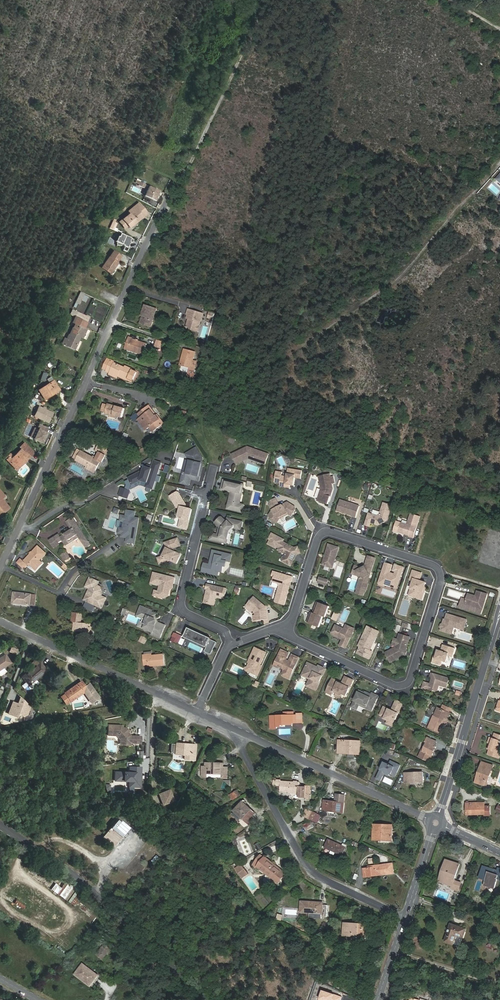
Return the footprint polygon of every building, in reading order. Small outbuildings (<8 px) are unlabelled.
[(157,193),(159,190),(149,186),(144,195),(154,200),(157,195),(156,194),(156,193),(157,193)] [(123,219),(128,225),(130,228),(143,217),(137,208),(123,219)] [(132,242),(133,239),(120,233),(119,236),(117,236),(115,241),(116,241),(117,245),(121,245),(122,244),(125,246),(123,250),(126,251),(129,246),(127,245),(129,241),(132,242)] [(113,251),(101,268),(110,273),(118,262),(116,261),(120,256),(113,251)] [(76,303),(80,305),(82,300),(86,303),(89,296),(81,292),(76,303)] [(157,309),(144,304),(143,308),(144,309),(142,315),(143,315),(140,323),(151,326),(157,309)] [(203,314),(188,309),(187,314),(188,314),(187,318),(189,318),(189,319),(189,321),(188,321),(186,326),(187,328),(195,330),(196,327),(197,328),(200,324),(203,314)] [(89,318),(77,313),(75,316),(87,322),(89,318)] [(84,328),(87,323),(74,317),(72,322),(74,324),(67,340),(65,339),(62,344),(74,349),(80,337),(83,338),(87,329),(84,328)] [(133,339),(128,338),(125,348),(144,354),(147,344),(138,341),(136,340),(133,339)] [(163,342),(156,339),(154,346),(160,348),(163,342)] [(184,358),(182,365),(183,365),(182,369),(182,371),(190,373),(189,376),(193,377),(197,361),(193,360),(196,352),(184,349),(182,358),(184,358)] [(119,375),(129,379),(129,378),(133,379),(136,371),(132,370),(133,369),(126,366),(125,367),(114,363),(114,361),(111,360),(106,371),(110,373),(118,376),(119,375)] [(50,394),(51,395),(59,390),(53,381),(49,383),(39,390),(44,398),(50,394)] [(106,413),(110,414),(117,416),(122,417),(125,408),(108,404),(108,405),(106,412),(106,413)] [(38,406),(34,416),(48,422),(52,413),(38,406)] [(153,431),(162,424),(156,416),(155,417),(150,411),(151,410),(148,406),(139,414),(142,417),(139,419),(147,429),(150,427),(153,431)] [(38,429),(33,439),(42,443),(46,433),(38,429)] [(10,460),(8,462),(15,469),(33,453),(24,443),(19,447),(21,450),(13,457),(10,454),(7,457),(10,460)] [(96,471),(100,461),(102,462),(106,456),(104,455),(108,448),(99,444),(96,451),(99,452),(97,457),(94,456),(94,457),(81,451),(78,450),(74,458),(77,460),(76,461),(87,466),(96,471)] [(244,447),(232,453),(236,463),(244,459),(243,457),(247,455),(248,457),(265,463),(268,453),(247,446),(247,447),(245,448),(244,447)] [(186,455),(180,482),(188,484),(190,478),(198,480),(202,462),(201,461),(202,458),(195,447),(185,453),(186,455)] [(152,488),(161,462),(154,460),(151,468),(145,466),(144,468),(130,476),(129,478),(131,482),(133,483),(140,479),(147,481),(146,484),(147,486),(152,488)] [(24,465),(18,471),(23,476),(29,470),(24,465)] [(281,474),(275,473),(273,481),(279,482),(279,485),(284,486),(285,483),(289,484),(293,484),(294,476),(300,477),(301,469),(287,467),(286,475),(281,474)] [(330,473),(319,476),(321,487),(317,500),(328,504),(333,489),(332,483),(334,482),(333,476),(330,476),(330,473)] [(233,481),(224,479),(222,488),(232,491),(230,500),(231,500),(230,503),(229,502),(228,507),(242,511),(243,504),(239,503),(242,492),(240,491),(242,485),(233,483),(233,481)] [(244,484),(233,481),(233,483),(242,485),(240,491),(242,492),(244,484)] [(176,492),(170,496),(174,504),(178,502),(180,506),(180,508),(178,515),(180,518),(178,527),(186,529),(191,509),(188,508),(188,509),(185,509),(185,507),(185,505),(178,492),(176,492)] [(279,505),(275,497),(271,500),(269,504),(272,509),(269,514),(270,517),(272,518),(275,514),(278,516),(287,512),(288,513),(291,515),(296,508),(295,506),(288,501),(279,505)] [(359,506),(340,499),(336,511),(344,513),(344,512),(347,513),(346,514),(351,515),(351,516),(355,518),(359,506)] [(6,505),(0,510),(0,515),(8,508),(6,505)] [(369,513),(366,525),(370,526),(371,523),(376,524),(377,523),(380,524),(387,521),(391,509),(383,507),(380,515),(378,516),(369,513)] [(275,514),(272,518),(276,521),(279,517),(288,513),(287,512),(278,516),(275,514)] [(401,523),(398,532),(404,534),(406,533),(407,533),(407,535),(410,536),(410,537),(414,538),(421,517),(412,514),(408,525),(401,523)] [(134,543),(138,518),(121,515),(120,520),(124,521),(123,528),(119,527),(118,533),(122,533),(124,537),(127,537),(126,541),(134,543)] [(211,532),(209,538),(226,542),(228,533),(230,532),(230,528),(230,527),(232,524),(236,525),(237,520),(227,517),(225,520),(221,516),(220,516),(215,521),(219,525),(218,530),(219,530),(218,534),(217,533),(211,532)] [(63,542),(64,544),(72,539),(73,542),(79,538),(84,545),(89,542),(73,518),(66,522),(70,528),(71,530),(68,532),(60,537),(58,534),(53,537),(58,545),(63,542)] [(242,521),(237,520),(236,525),(232,524),(230,527),(230,528),(230,532),(228,533),(231,533),(232,529),(233,527),(240,528),(242,521)] [(53,548),(58,545),(53,537),(48,540),(53,548)] [(162,556),(157,558),(159,564),(170,560),(171,561),(175,552),(173,551),(172,548),(179,546),(177,539),(165,543),(166,548),(162,556)] [(294,546),(283,541),(279,549),(287,553),(283,560),(292,565),(295,558),(294,556),(296,555),(296,554),(301,552),(299,546),(294,547),(294,546)] [(339,547),(329,544),(325,555),(326,555),(326,558),(325,558),(323,564),(333,567),(339,547)] [(37,546),(25,561),(30,565),(34,568),(36,570),(43,563),(40,561),(46,554),(37,546)] [(212,558),(211,562),(209,561),(209,563),(203,562),(201,570),(217,574),(218,570),(221,571),(223,565),(224,565),(225,560),(227,553),(212,549),(210,557),(212,558)] [(369,556),(367,562),(374,565),(376,558),(369,556)] [(23,568),(26,564),(20,559),(17,562),(23,568)] [(374,565),(367,562),(365,566),(362,568),(356,566),(354,570),(357,571),(360,576),(362,578),(361,581),(360,581),(357,589),(358,590),(357,593),(364,596),(365,592),(366,592),(369,584),(368,583),(369,581),(368,580),(371,572),(374,565)] [(386,563),(380,583),(381,585),(385,586),(387,585),(388,582),(394,584),(393,587),(397,588),(403,572),(397,570),(395,574),(392,573),(392,574),(390,574),(390,573),(393,565),(386,563)] [(340,578),(343,567),(337,565),(334,576),(340,578)] [(422,574),(413,571),(410,580),(414,581),(410,593),(414,595),(415,597),(422,599),(424,593),(421,592),(422,590),(424,590),(426,583),(420,581),(422,574)] [(159,585),(158,591),(156,596),(164,598),(167,596),(169,588),(171,588),(174,578),(153,572),(150,583),(159,585)] [(277,576),(275,576),(274,581),(280,583),(279,584),(280,585),(282,587),(279,589),(276,600),(277,602),(285,604),(290,589),(288,584),(292,582),(293,576),(279,572),(277,576)] [(85,600),(102,608),(106,598),(101,596),(98,595),(99,593),(97,590),(96,589),(97,585),(99,582),(90,578),(87,585),(89,586),(90,589),(85,600)] [(225,587),(206,583),(204,588),(206,588),(202,602),(212,604),(214,596),(223,598),(225,587)] [(468,594),(465,604),(470,605),(472,604),(473,605),(472,606),(483,609),(488,594),(477,591),(476,596),(468,594)] [(13,603),(31,605),(32,595),(14,593),(13,603)] [(254,597),(248,605),(257,613),(257,615),(258,621),(269,619),(267,607),(254,597)] [(314,613),(312,612),(309,622),(311,622),(310,624),(320,628),(324,617),(326,617),(330,606),(320,603),(319,605),(317,604),(314,613)] [(137,615),(146,618),(144,624),(145,624),(143,629),(144,630),(146,631),(148,631),(152,632),(151,635),(159,638),(164,626),(156,622),(154,619),(156,614),(151,612),(151,611),(141,606),(137,615)] [(80,620),(81,614),(73,613),(72,622),(75,622),(74,631),(93,633),(93,632),(97,632),(98,625),(81,623),(82,620),(80,620)] [(467,620),(447,614),(446,620),(445,622),(444,622),(443,624),(442,624),(441,627),(442,628),(441,630),(452,634),(454,627),(464,630),(467,620)] [(137,626),(143,629),(145,624),(144,624),(146,618),(137,615),(137,616),(143,618),(141,622),(139,622),(137,626)] [(345,629),(337,626),(333,633),(334,635),(339,638),(341,637),(344,639),(344,640),(341,645),(347,648),(351,637),(352,637),(354,635),(353,634),(355,629),(347,625),(345,629)] [(368,626),(361,644),(362,645),(361,647),(358,653),(370,659),(373,652),(371,651),(380,631),(368,626)] [(184,637),(191,640),(195,631),(189,628),(184,637)] [(211,638),(195,631),(191,640),(207,647),(211,638)] [(140,642),(146,644),(149,636),(142,634),(140,642)] [(183,636),(179,634),(174,643),(178,645),(183,636)] [(411,638),(400,635),(399,641),(397,647),(396,648),(387,653),(391,663),(405,656),(405,654),(405,653),(405,652),(406,652),(411,638)] [(456,648),(443,645),(441,651),(438,650),(437,654),(436,659),(434,658),(432,663),(442,666),(443,661),(447,662),(449,656),(453,657),(456,648)] [(266,653),(255,648),(250,660),(251,661),(248,668),(249,672),(256,675),(260,666),(266,653)] [(286,651),(282,649),(274,666),(278,667),(280,667),(284,668),(284,669),(282,674),(283,675),(290,679),(299,657),(292,654),(289,661),(286,660),(289,654),(285,652),(286,651)] [(0,658),(0,670),(3,668),(11,663),(6,654),(0,658)] [(148,656),(148,654),(144,655),(145,665),(149,664),(149,667),(165,665),(163,654),(152,655),(148,656)] [(32,669),(38,663),(36,660),(30,666),(32,669)] [(40,662),(38,663),(32,669),(22,677),(26,682),(22,686),(28,693),(33,689),(32,688),(38,683),(36,680),(47,670),(40,662)] [(308,663),(304,672),(309,674),(307,677),(311,679),(307,686),(317,690),(319,686),(320,682),(323,676),(327,669),(319,665),(319,667),(317,669),(315,668),(315,667),(315,666),(308,663)] [(450,678),(432,673),(431,677),(433,678),(432,683),(431,683),(429,690),(437,692),(440,685),(447,687),(450,678)] [(354,680),(346,676),(343,684),(339,682),(340,681),(333,679),(327,692),(332,694),(334,693),(335,691),(338,693),(342,695),(344,694),(347,695),(354,680)] [(82,681),(65,693),(65,694),(61,697),(66,704),(71,701),(71,702),(88,690),(82,681)] [(360,690),(353,707),(358,709),(360,705),(366,707),(367,707),(368,705),(374,707),(379,696),(373,693),(373,695),(369,693),(369,695),(366,693),(360,690)] [(27,715),(30,707),(26,705),(27,704),(21,698),(18,704),(13,702),(9,714),(17,717),(19,713),(25,716),(27,715)] [(402,706),(395,703),(392,710),(391,711),(389,710),(389,709),(385,706),(382,711),(387,713),(385,717),(385,718),(388,720),(387,723),(393,725),(402,706)] [(444,722),(447,720),(450,713),(437,708),(434,715),(436,716),(431,728),(441,733),(445,725),(444,722)] [(283,716),(269,717),(270,728),(277,728),(277,727),(282,727),(282,726),(292,725),(292,724),(292,720),(293,720),(293,715),(283,716)] [(108,725),(108,735),(116,735),(120,739),(125,739),(125,745),(130,745),(130,742),(140,743),(140,736),(130,735),(127,732),(128,730),(125,727),(124,728),(121,725),(108,725)] [(495,733),(493,738),(489,737),(488,742),(489,743),(491,743),(489,749),(488,754),(499,758),(499,754),(499,753),(498,752),(499,746),(499,735),(495,733)] [(430,755),(433,756),(436,747),(434,746),(436,742),(427,738),(425,742),(427,743),(423,751),(421,750),(418,757),(428,761),(430,755)] [(342,752),(360,752),(360,742),(338,741),(338,754),(342,754),(342,752)] [(194,760),(195,746),(171,744),(170,753),(175,754),(185,755),(184,759),(194,760)] [(379,772),(376,779),(381,781),(384,774),(388,776),(389,774),(391,774),(392,771),(397,773),(400,765),(391,761),(389,765),(384,762),(382,767),(383,767),(380,773),(379,772)] [(479,776),(477,775),(475,782),(486,786),(493,766),(481,762),(479,769),(481,770),(479,776)] [(223,768),(223,764),(207,764),(206,767),(203,767),(203,778),(207,778),(207,774),(223,774),(223,778),(227,778),(227,768),(223,768)] [(141,776),(141,766),(130,766),(130,772),(115,771),(115,780),(134,780),(134,786),(140,786),(141,778),(139,778),(139,776),(141,776)] [(404,773),(404,780),(404,784),(423,783),(423,772),(404,773)] [(306,789),(299,788),(300,782),(298,782),(298,781),(294,781),(294,782),(281,781),(281,780),(277,780),(277,781),(273,781),(273,785),(276,785),(276,786),(280,786),(280,792),(289,793),(298,794),(298,797),(306,798),(306,800),(309,800),(310,795),(311,788),(306,787),(306,789)] [(233,800),(240,795),(237,791),(230,795),(233,800)] [(171,793),(160,798),(163,805),(174,801),(171,793)] [(323,811),(343,813),(345,795),(336,794),(335,802),(325,801),(323,811)] [(255,813),(243,802),(234,811),(236,812),(241,818),(243,820),(244,819),(249,825),(254,820),(251,817),(255,813)] [(484,802),(465,803),(466,815),(484,814),(485,815),(490,815),(489,806),(484,806),(484,802)] [(309,819),(312,812),(307,809),(307,810),(306,810),(303,816),(309,819)] [(317,814),(312,812),(309,819),(309,820),(314,822),(314,821),(317,815),(317,814)] [(111,847),(129,826),(119,818),(101,838),(111,847)] [(392,841),(393,825),(374,825),(373,840),(392,841)] [(139,837),(119,859),(131,870),(151,848),(139,837)] [(342,856),(346,848),(328,840),(325,848),(342,856)] [(151,849),(148,852),(154,857),(157,854),(151,849)] [(155,864),(161,857),(158,854),(152,861),(155,864)] [(278,883),(286,874),(264,857),(264,858),(261,855),(252,866),(256,868),(257,867),(278,883)] [(446,860),(440,877),(443,878),(449,861),(446,860)] [(443,878),(440,877),(438,881),(452,886),(452,888),(458,891),(461,883),(454,881),(459,865),(449,861),(443,878)] [(394,874),(392,863),(368,866),(368,868),(363,869),(364,877),(394,874)] [(247,874),(241,865),(236,869),(242,878),(247,874)] [(489,868),(483,867),(479,878),(486,880),(484,885),(494,888),(497,879),(499,880),(499,869),(498,868),(497,871),(496,874),(488,872),(489,868)] [(24,910),(26,906),(16,900),(14,904),(24,910)] [(323,903),(301,902),(300,913),(322,914),(321,917),(327,917),(327,905),(323,905),(323,903)] [(86,938),(94,930),(87,923),(79,930),(86,938)] [(366,937),(367,925),(344,923),(343,936),(366,937)] [(466,929),(451,925),(446,942),(453,944),(456,935),(463,937),(466,929)] [(103,959),(110,949),(104,944),(96,955),(103,959)] [(89,986),(98,975),(83,964),(74,975),(89,986)] [(342,997),(322,990),(319,999),(341,999),(342,997)]
